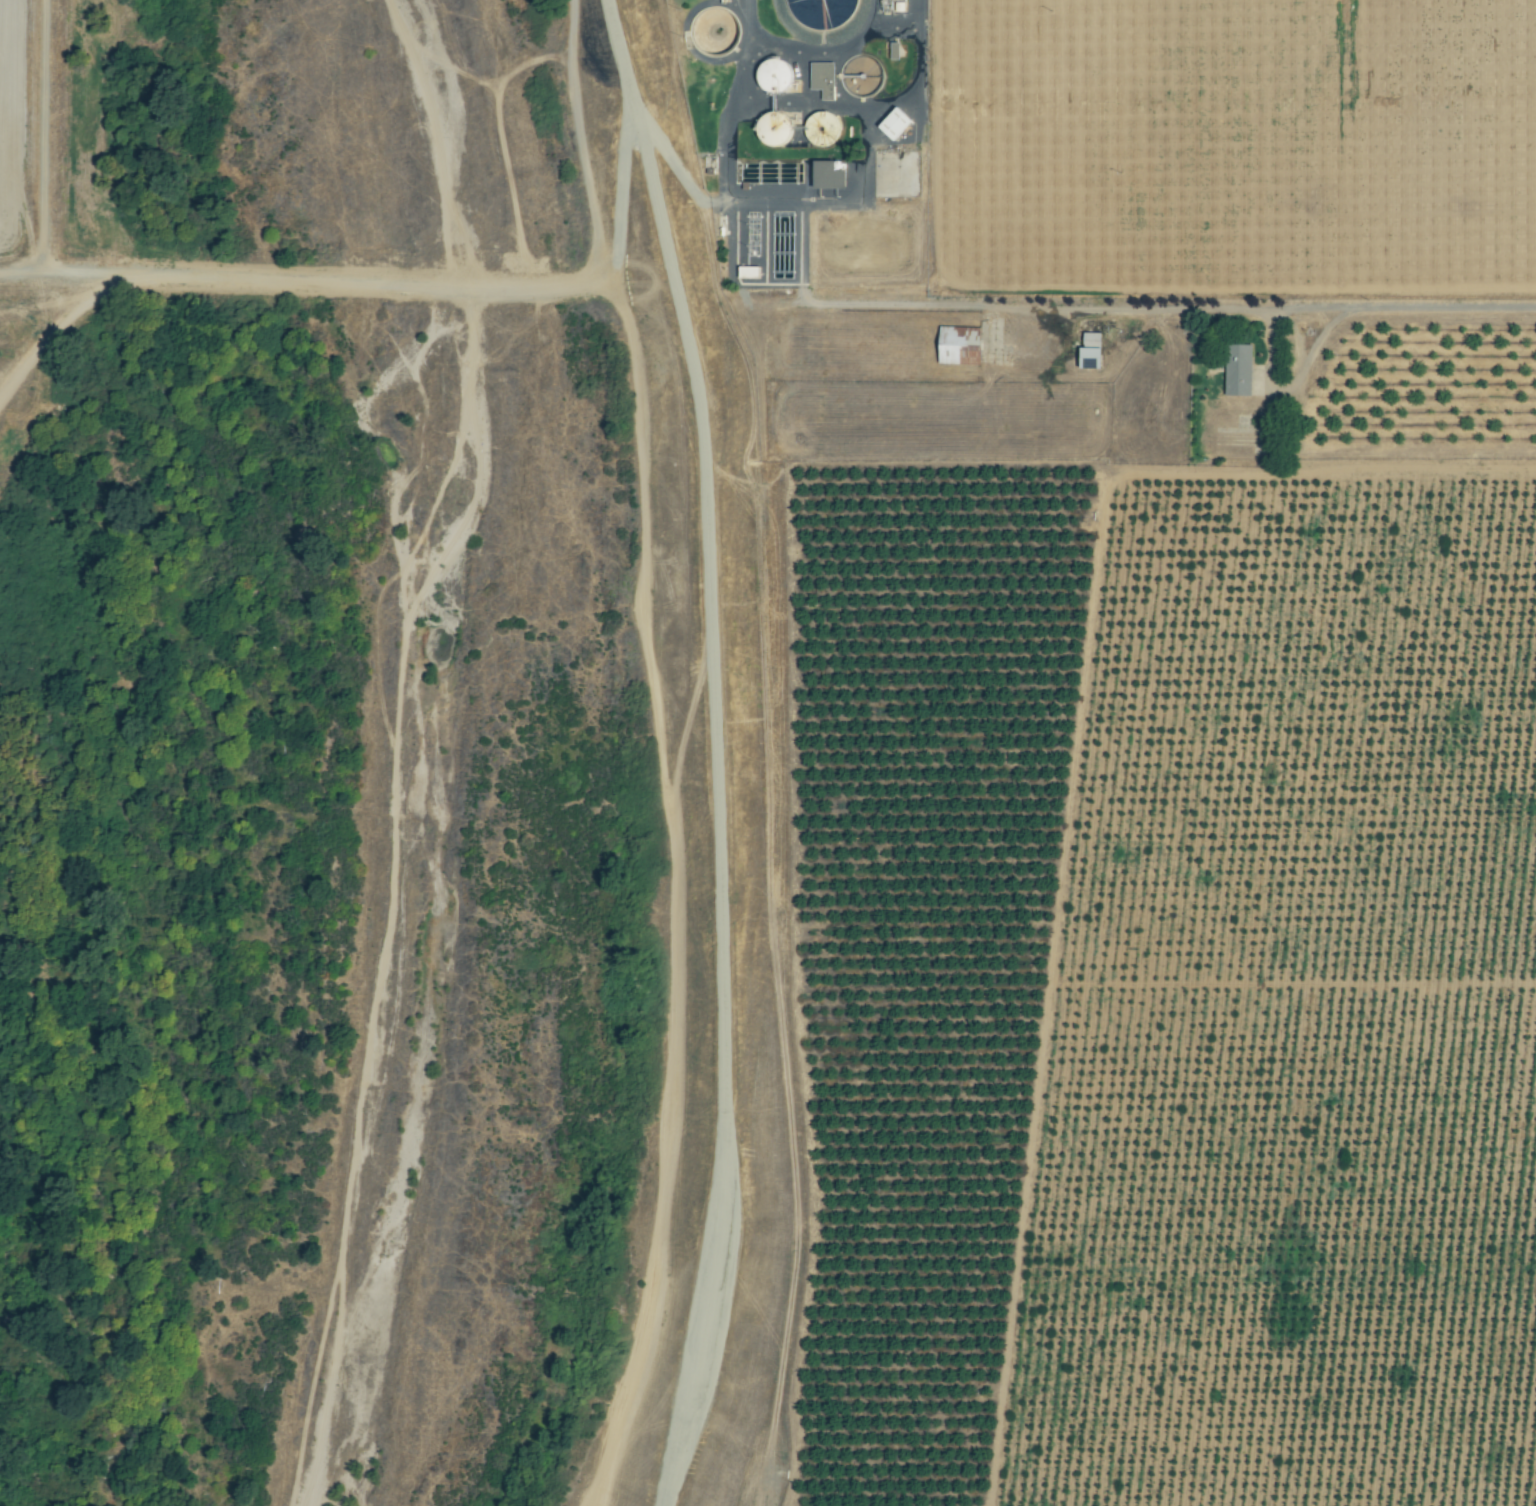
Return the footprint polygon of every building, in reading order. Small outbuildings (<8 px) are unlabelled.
[(794,89),(792,60),(760,62),(761,91),(794,89)] [(811,90),(823,90),(823,101),(835,101),(835,63),(812,63),(811,90)] [(914,121),(898,107),(879,128),(895,142),(914,121)] [(805,149),(806,140),(817,145),(835,147),(840,135),(842,120),(829,113),(812,111),(806,125),(802,123),(803,114),(767,110),(761,123),(758,141),(769,146),(805,149)] [(837,162),(816,162),(816,189),(848,189),(848,172),(837,172),(837,162)] [(982,365),(983,336),(979,336),(979,328),(941,327),(940,364),(982,365)] [(1252,397),(1253,346),(1227,345),(1226,396),(1252,397)]
